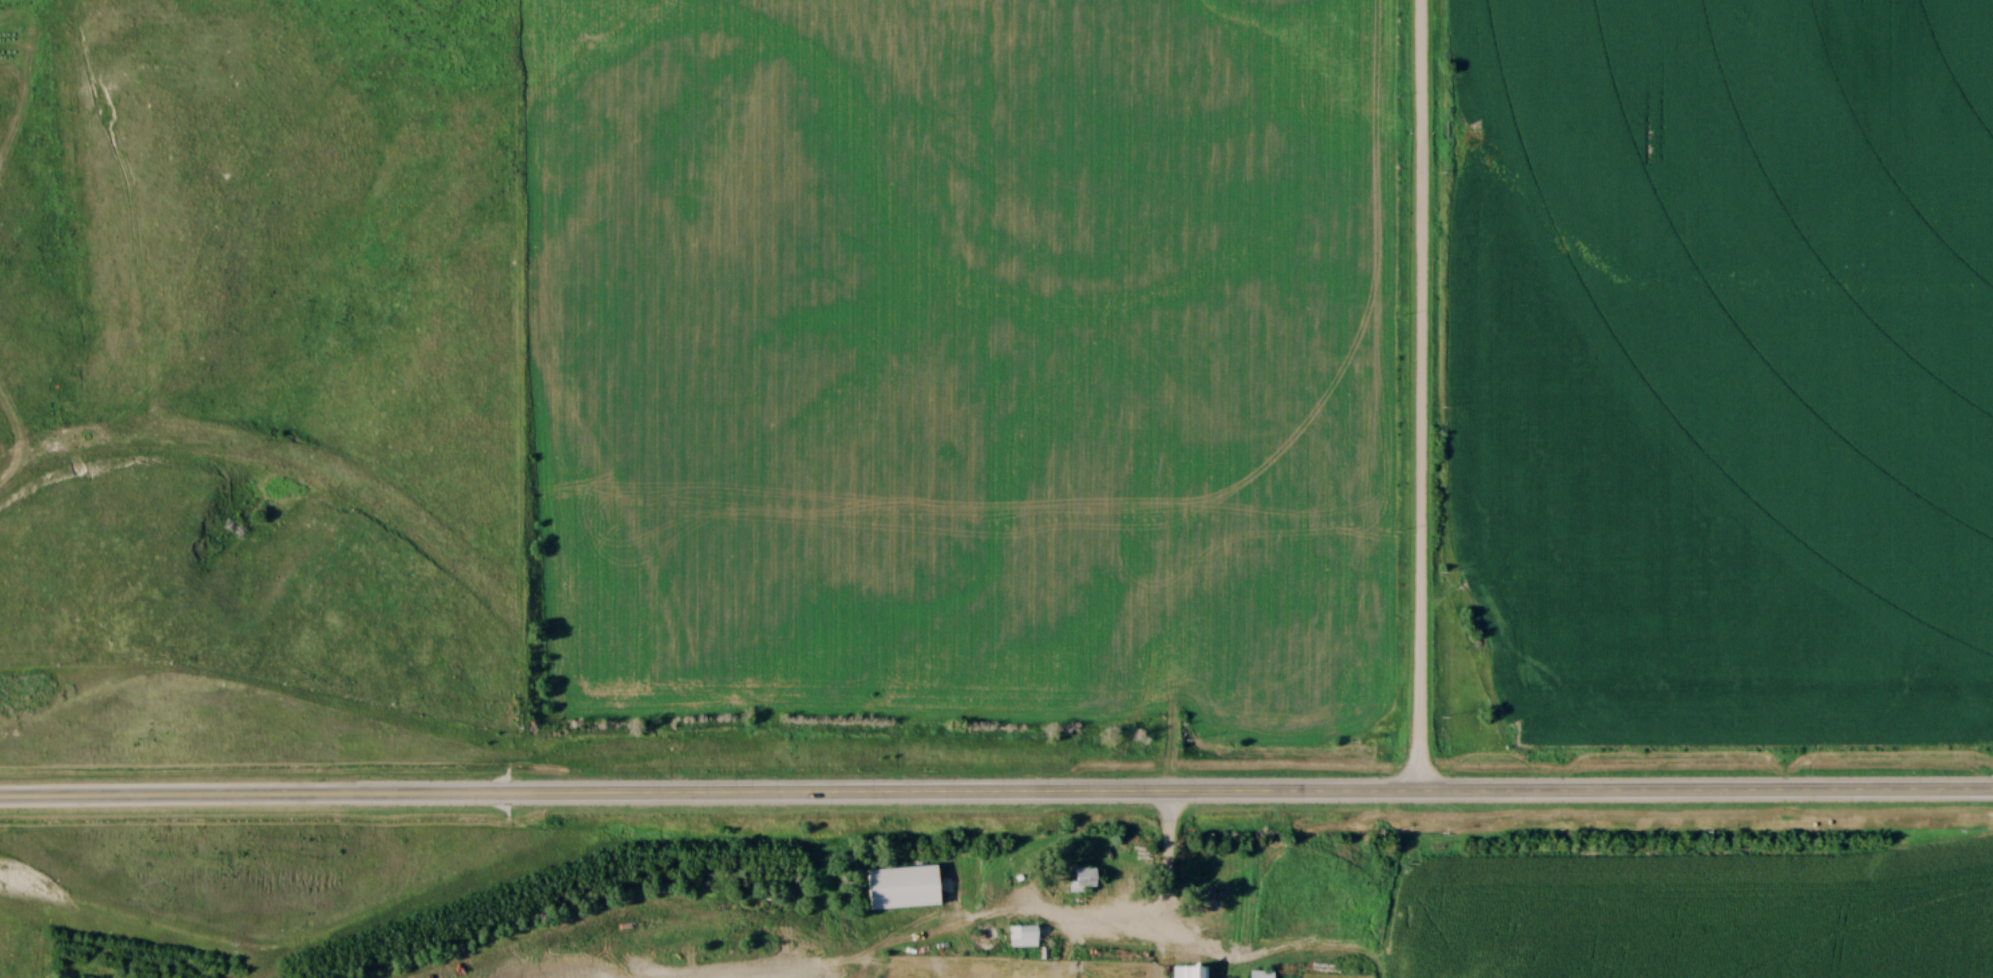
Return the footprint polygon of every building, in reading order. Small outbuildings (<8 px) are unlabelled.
[(939,906),(937,866),(869,870),(871,910),(939,906)] [(1083,888),(1095,888),(1095,869),(1070,869),(1070,892),(1083,892),(1083,888)] [(1011,947),(1037,947),(1037,927),(1011,927),(1011,947)] [(1174,966),(1174,977),(1207,977),(1207,966),(1174,966)]
